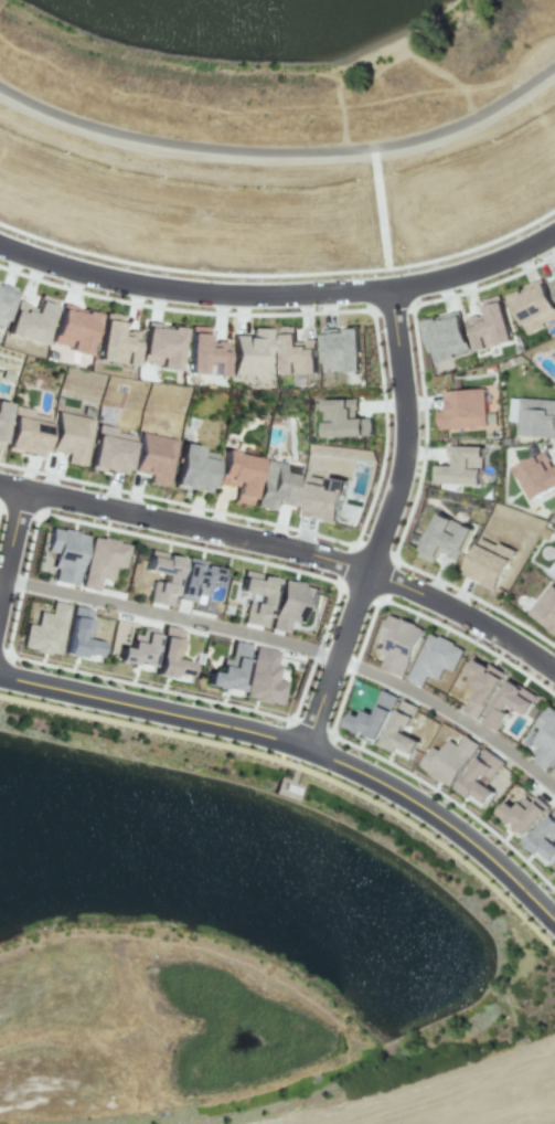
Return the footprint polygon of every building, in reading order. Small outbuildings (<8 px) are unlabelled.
[(544,283),(554,302),(554,277),(544,283)] [(508,298),(527,338),(554,323),(554,309),(542,282),(508,298)] [(1,329),(0,329),(0,285),(14,290),(1,329)] [(40,293),(56,298),(40,346),(4,335),(17,299),(32,305),(40,293)] [(500,295),(512,341),(479,351),(470,320),(485,316),(481,300),(500,295)] [(62,301),(98,311),(85,354),(50,343),(62,301)] [(421,320),(459,310),(470,352),(433,361),(421,320)] [(104,311),(124,315),(121,330),(139,332),(134,367),(97,362),(104,311)] [(147,322),(182,327),(175,372),(157,369),(158,365),(141,362),(147,322)] [(359,326),(344,327),(344,331),(331,332),(331,335),(321,336),(323,370),(343,369),(343,372),(362,371),(359,326)] [(190,327),(209,328),(207,341),(226,341),(224,378),(213,377),(213,364),(204,363),(204,374),(188,373),(190,327)] [(271,328),(270,378),(231,377),(232,337),(250,337),(250,327),(271,328)] [(278,336),(295,335),(296,340),(312,340),(314,373),(279,374),(278,336)] [(485,427),(484,389),(443,390),(444,410),(436,411),(437,429),(485,427)] [(520,396),(554,399),(554,436),(547,436),(517,434),(520,396)] [(508,421),(517,421),(517,398),(509,398),(508,421)] [(2,442),(10,402),(0,400),(0,449),(1,449),(2,442)] [(322,401),(324,438),(374,436),(373,418),(357,418),(356,400),(322,401)] [(6,448),(15,404),(34,409),(34,412),(51,416),(43,453),(19,447),(19,452),(6,448)] [(58,411),(95,418),(85,465),(66,462),(67,452),(50,448),(58,411)] [(98,423),(89,465),(127,473),(135,435),(117,432),(118,427),(98,423)] [(141,432),(178,439),(168,486),(150,481),(152,471),(134,468),(141,432)] [(173,484),(182,444),(217,453),(209,491),(173,484)] [(448,446),(449,465),(433,465),(433,485),(482,485),(482,446),(448,446)] [(546,448),(554,463),(554,488),(533,500),(514,467),(540,453),(546,448)] [(217,483),(224,449),(260,457),(250,503),(234,500),(237,487),(217,483)] [(256,506),(266,459),(301,467),(292,507),(276,502),(275,509),(256,506)] [(308,473),(344,481),(334,523),(298,516),(308,473)] [(420,548),(438,512),(471,528),(460,552),(457,559),(439,551),(434,563),(417,555),(420,548)] [(51,529),(86,536),(75,586),(51,581),(53,568),(50,566),(53,551),(46,550),(51,529)] [(90,536),(129,543),(124,571),(113,569),(110,581),(97,577),(95,590),(81,586),(90,536)] [(462,573),(481,536),(497,544),(498,541),(515,550),(498,585),(494,591),(481,584),(482,583),(462,573)] [(149,550),(182,556),(170,609),(145,604),(150,580),(162,583),(163,574),(145,570),(149,550)] [(186,556),(206,561),(205,565),(220,569),(216,584),(205,582),(200,604),(178,600),(186,556)] [(243,571),(238,592),(258,596),(256,603),(246,601),(242,624),(265,629),(276,577),(243,571)] [(281,579),(318,588),(311,612),(303,609),(299,625),(288,622),(285,634),(268,629),(281,579)] [(552,582),(554,584),(554,633),(529,613),(552,582)] [(52,600),(70,604),(56,655),(45,655),(18,648),(24,623),(32,625),(36,609),(47,613),(52,600)] [(72,605),(90,609),(86,629),(90,629),(88,640),(97,641),(94,661),(61,655),(72,605)] [(389,615),(424,630),(402,678),(378,668),(384,656),(382,655),(388,640),(380,637),(389,615)] [(162,624),(182,628),(175,659),(188,662),(183,685),(150,677),(162,624)] [(141,626),(157,630),(147,671),(114,662),(117,646),(127,648),(130,634),(139,636),(141,626)] [(429,633),(463,651),(452,671),(444,667),(436,681),(426,677),(420,688),(404,680),(429,633)] [(247,645),(235,693),(202,686),(205,669),(217,671),(221,657),(226,658),(231,640),(247,645)] [(279,650),(277,662),(279,664),(277,679),(285,681),(279,707),(249,701),(242,696),(253,645),(279,650)] [(473,657),(504,675),(478,720),(461,711),(476,688),(470,685),(474,676),(465,670),(473,657)] [(508,679),(537,698),(526,717),(506,706),(504,710),(508,712),(495,732),(480,722),(508,679)] [(384,690),(399,698),(377,744),(343,728),(351,712),(361,717),(363,711),(372,715),(384,690)] [(402,698),(378,745),(409,761),(418,742),(401,733),(404,725),(408,728),(419,706),(402,698)] [(548,707),(554,712),(554,755),(545,767),(535,759),(543,750),(532,741),(540,732),(532,727),(548,707)] [(465,736),(478,745),(449,788),(417,766),(433,745),(440,751),(448,739),(458,746),(465,736)] [(485,749),(503,763),(485,786),(494,792),(481,809),(455,789),(485,749)] [(536,797),(548,808),(520,839),(503,825),(506,823),(497,814),(508,802),(514,808),(525,796),(532,802),(536,797)] [(552,841),(554,845),(554,858),(547,867),(522,844),(554,807),(554,838),(552,841)]
